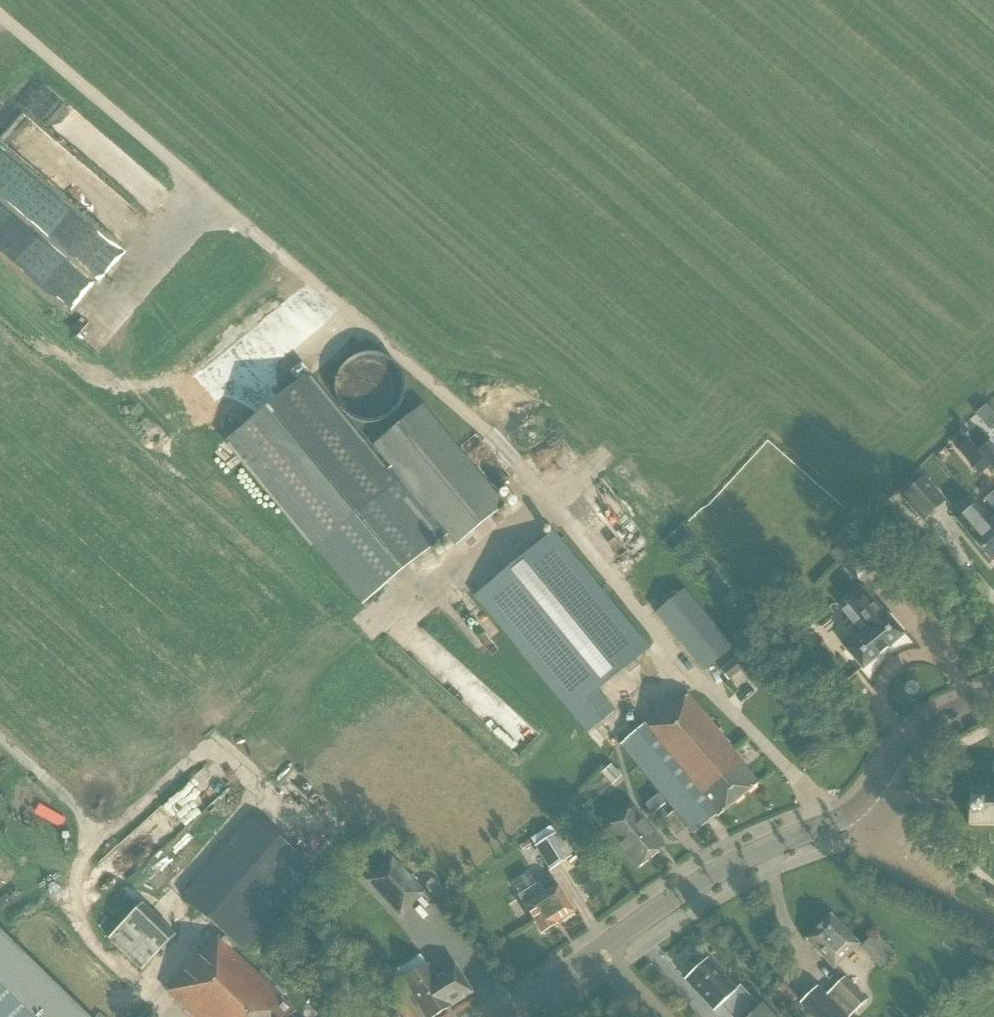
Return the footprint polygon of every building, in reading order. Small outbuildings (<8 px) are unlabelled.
[(34,264),(70,303),(90,284),(54,246),(34,264)] [(15,280),(21,270),(8,263),(2,272),(15,280)] [(131,274),(116,290),(99,274),(73,304),(109,335),(149,290),(131,274)] [(371,378),(370,386),(380,387),(382,368),(381,368),(383,355),(361,352),(358,376),(371,378)] [(390,466),(387,468),(309,373),(224,442),(313,551),(316,549),(362,606),(447,536),(390,466)] [(423,404),(373,445),(390,466),(447,536),(455,546),(506,504),(423,404)] [(977,450),(961,431),(952,439),(959,447),(957,449),(973,469),(985,459),(977,450)] [(977,450),(985,459),(993,470),(993,444),(990,439),(977,450)] [(902,498),(923,521),(945,500),(925,477),(918,469),(905,481),(912,489),(902,498)] [(985,499),(993,510),(993,492),(985,499)] [(991,521),(976,504),(957,519),(972,538),(992,562),(993,560),(993,525),(991,521)] [(597,690),(649,648),(554,532),(476,596),(589,733),(615,711),(597,690)] [(844,565),(859,583),(879,567),(864,548),(844,565)] [(687,579),(703,567),(697,558),(681,570),(687,579)] [(863,669),(905,635),(888,615),(886,616),(863,588),(847,602),(850,606),(844,611),(860,631),(866,626),(869,630),(846,649),(863,669)] [(704,671),(732,647),(685,590),(657,614),(704,671)] [(423,598),(428,609),(443,601),(438,591),(423,598)] [(819,657),(792,625),(779,636),(805,668),(819,657)] [(747,665),(739,655),(720,670),(728,681),(747,665)] [(745,763),(689,695),(676,705),(673,701),(621,745),(675,811),(663,821),(676,837),(689,827),(694,833),(716,815),(717,817),(759,783),(743,764),(745,763)] [(526,751),(530,726),(511,723),(510,733),(501,731),(498,747),(526,751)] [(605,766),(597,782),(610,789),(619,773),(605,766)] [(189,803),(192,808),(214,795),(202,775),(170,794),(179,809),(189,803)] [(969,789),(969,800),(969,804),(969,810),(969,814),(969,825),(993,826),(993,790),(969,789)] [(214,798),(206,813),(219,820),(227,804),(214,798)] [(638,869),(661,850),(648,834),(653,830),(634,808),(606,831),(638,869)] [(226,935),(222,940),(232,950),(237,944),(245,951),(315,869),(253,816),(183,897),(226,935)] [(572,856),(557,832),(535,846),(550,870),(572,856)] [(171,855),(188,842),(182,834),(165,847),(171,855)] [(177,871),(194,853),(186,846),(169,864),(177,871)] [(427,893),(392,856),(366,881),(401,918),(427,893)] [(529,875),(512,885),(525,906),(542,934),(575,912),(558,885),(544,894),(538,884),(535,885),(529,875)] [(142,970),(175,936),(142,904),(109,938),(142,970)] [(835,968),(859,944),(831,915),(807,939),(835,968)] [(0,928),(0,1016),(91,1016),(0,928)] [(580,933),(567,942),(573,951),(586,941),(580,933)] [(874,933),(858,946),(875,968),(891,956),(874,933)] [(232,950),(219,937),(167,991),(195,1016),(291,1016),(296,1011),(282,998),(283,997),(232,950)] [(735,991),(726,982),(728,981),(708,958),(685,979),(715,1011),(721,1006),(732,1016),(774,1016),(762,1004),(760,1007),(741,986),(735,991)] [(425,1016),(435,1016),(474,993),(455,962),(435,975),(428,964),(402,981),(425,1016)] [(849,1016),(850,1016),(868,1000),(845,976),(826,994),(849,1016)] [(477,982),(477,1006),(498,1005),(498,981),(477,982)] [(826,994),(818,985),(800,1004),(812,1016),(849,1016),(826,994)]
